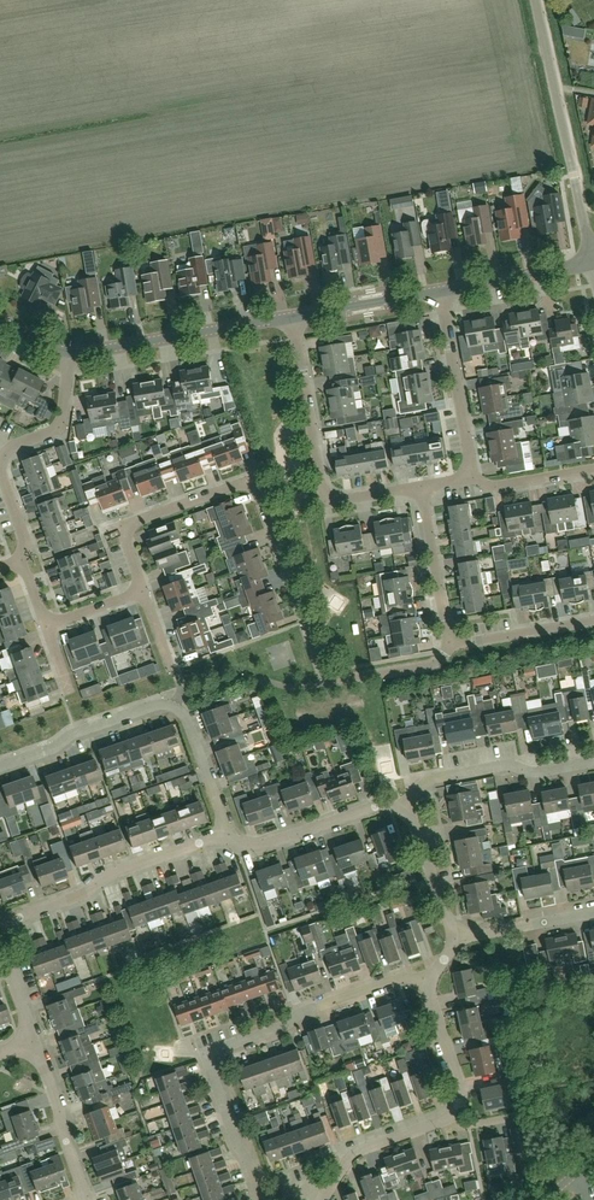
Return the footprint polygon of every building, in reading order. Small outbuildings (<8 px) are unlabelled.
[(564,36),(575,38),(577,28),(562,25),(564,36)] [(562,212),(559,194),(544,197),(538,198),(534,195),(528,202),(533,228),(538,227),(539,235),(557,231),(556,223),(564,222),(562,212)] [(523,196),(507,199),(509,210),(498,212),(503,241),(521,238),(519,229),(528,228),(526,212),(523,196)] [(463,222),(465,232),(467,232),(469,247),(486,244),(485,234),(492,232),(487,206),(458,211),(460,222),(463,222)] [(437,252),(439,254),(446,253),(448,250),(451,250),(449,240),(456,238),(454,228),(452,214),(438,216),(440,226),(432,227),(431,224),(430,222),(427,221),(425,221),(423,223),(423,226),(424,235),(426,237),(431,237),(433,253),(437,252)] [(298,225),(309,223),(308,215),(297,216),(298,225)] [(394,235),(398,259),(415,256),(413,247),(421,245),(417,222),(405,224),(406,232),(394,235)] [(381,226),(365,229),(367,239),(358,240),(359,248),(353,249),(355,263),(361,262),(362,265),(380,262),(379,259),(386,258),(381,226)] [(276,239),(275,232),(263,234),(264,241),(276,239)] [(332,246),(321,248),(325,272),(330,271),(332,272),(337,271),(338,269),(343,269),(342,265),(351,263),(346,235),(330,238),(332,246)] [(297,251),(286,252),(290,278),(294,277),(296,279),(303,278),(304,275),(308,275),(306,266),(315,265),(310,237),(295,240),(297,251)] [(258,245),(245,248),(247,260),(250,260),(254,284),(271,281),(270,270),(277,269),(275,257),(272,243),(258,245)] [(191,263),(178,266),(183,297),(200,294),(199,287),(208,285),(203,257),(191,259),(191,263)] [(221,262),(215,263),(219,285),(217,286),(218,293),(229,291),(229,288),(238,287),(237,282),(246,280),(242,260),(233,262),(233,260),(221,262)] [(155,274),(144,276),(149,302),(166,300),(164,290),(172,289),(167,261),(153,264),(155,274)] [(62,290),(56,287),(60,280),(53,277),(54,274),(39,266),(35,273),(34,276),(29,273),(27,274),(25,275),(24,278),(23,280),(22,282),(22,285),(22,288),(27,290),(23,297),(39,305),(43,297),(55,304),(62,290)] [(138,295),(133,268),(117,271),(119,284),(105,286),(107,299),(112,298),(113,309),(130,306),(128,297),(138,295)] [(101,305),(99,294),(97,278),(80,281),(80,285),(66,288),(68,303),(73,302),(75,315),(94,312),(93,306),(101,305)] [(539,310),(524,312),(529,336),(537,335),(538,341),(551,339),(551,338),(549,327),(548,324),(541,325),(539,310)] [(529,336),(524,312),(510,315),(511,318),(503,319),(506,331),(508,347),(521,344),(520,338),(529,336)] [(496,333),(494,318),(479,320),(483,344),(498,342),(500,354),(507,352),(503,332),(496,333)] [(557,326),(549,327),(551,338),(551,339),(554,356),(555,365),(566,363),(564,352),(564,351),(570,350),(574,346),(574,343),(573,337),(578,336),(579,336),(577,324),(571,325),(570,319),(556,321),(557,326)] [(468,338),(459,339),(463,362),(472,360),(469,347),(483,344),(479,320),(465,323),(468,338)] [(420,330),(405,333),(404,325),(389,328),(392,350),(399,349),(423,345),(420,330)] [(354,342),(353,335),(335,338),(336,345),(321,348),(323,362),(347,358),(345,344),(354,342)] [(399,349),(400,357),(391,359),(393,372),(411,369),(423,367),(422,360),(425,359),(423,345),(399,349)] [(354,357),(347,358),(323,362),(326,376),(341,374),(342,381),(358,378),(354,357)] [(5,380),(11,367),(5,364),(6,363),(0,360),(0,389),(5,380)] [(534,362),(513,366),(515,373),(535,369),(534,362)] [(221,388),(213,389),(209,367),(195,370),(200,400),(215,398),(222,396),(224,404),(235,402),(229,386),(221,388)] [(591,388),(588,373),(571,376),(570,368),(551,372),(552,380),(562,379),(564,392),(591,388)] [(17,402),(31,376),(18,369),(18,370),(11,383),(5,380),(0,389),(0,394),(3,395),(10,399),(17,402)] [(411,369),(393,372),(396,371),(400,393),(406,391),(430,387),(428,373),(413,376),(411,369)] [(178,411),(188,409),(187,404),(193,403),(192,402),(200,400),(195,370),(181,372),(183,381),(176,382),(176,381),(173,382),(176,399),(179,415),(178,411)] [(36,395),(38,392),(43,382),(31,376),(17,402),(16,405),(24,409),(28,402),(39,407),(35,416),(42,420),(43,417),(47,410),(51,403),(38,396),(36,395)] [(480,388),(482,402),(507,397),(506,397),(505,390),(512,389),(510,376),(494,379),(495,386),(480,388)] [(331,390),(328,390),(331,405),(355,401),(353,392),(360,391),(358,378),(342,381),(330,383),(331,390)] [(179,415),(176,399),(166,400),(163,380),(148,383),(154,413),(170,411),(171,417),(179,415)] [(129,410),(129,412),(120,413),(116,393),(102,396),(107,427),(121,424),(122,430),(132,428),(132,427),(139,426),(137,417),(154,414),(154,413),(148,383),(134,385),(138,408),(129,410)] [(398,402),(401,415),(419,411),(418,404),(433,402),(430,387),(406,391),(400,393),(401,401),(398,402)] [(564,392),(567,406),(554,408),(556,416),(558,415),(577,412),(576,405),(593,402),(591,388),(564,392)] [(102,396),(88,398),(91,418),(84,420),(85,424),(76,425),(79,441),(88,439),(87,434),(94,432),(94,429),(107,427),(102,396)] [(522,415),(520,403),(513,404),(511,396),(506,397),(507,397),(482,402),(485,415),(500,412),(501,419),(522,415)] [(331,405),(333,419),(349,416),(350,423),(368,420),(366,408),(356,409),(355,401),(331,405)] [(440,412),(425,415),(426,424),(442,421),(440,412)] [(558,415),(561,428),(570,426),(572,435),(593,431),(593,416),(579,419),(577,412),(558,415)] [(528,417),(531,432),(543,430),(540,415),(528,417)] [(395,428),(393,418),(385,420),(387,430),(395,428)] [(488,433),(491,448),(515,443),(514,436),(520,435),(519,428),(525,427),(523,420),(502,424),(503,431),(488,433)] [(250,452),(240,423),(232,425),(234,431),(221,435),(232,465),(244,460),(242,455),(250,452)] [(367,425),(358,426),(360,435),(368,433),(367,425)] [(564,445),(565,451),(556,452),(558,462),(585,457),(593,456),(591,446),(593,446),(593,431),(572,435),(573,444),(564,445)] [(202,442),(207,457),(214,454),(217,463),(219,469),(232,465),(221,435),(202,442)] [(445,458),(442,438),(429,440),(433,464),(439,463),(438,459),(445,458)] [(429,440),(416,442),(420,465),(432,463),(433,464),(429,440)] [(78,453),(76,441),(69,442),(72,454),(78,453)] [(538,470),(536,441),(528,441),(530,470),(538,470)] [(202,442),(182,449),(184,455),(185,455),(193,478),(206,474),(203,468),(217,463),(214,454),(207,457),(202,442)] [(385,448),(384,442),(371,444),(377,474),(382,473),(382,469),(389,468),(385,448)] [(416,442),(404,444),(408,468),(409,468),(408,467),(420,465),(416,442)] [(493,462),(508,459),(510,466),(525,464),(523,450),(517,451),(515,443),(491,448),(493,462)] [(366,445),(367,451),(360,452),(364,475),(376,473),(376,474),(377,474),(371,444),(366,445)] [(408,468),(404,444),(391,447),(395,466),(402,465),(402,469),(408,468)] [(57,448),(62,461),(70,458),(65,445),(57,448)] [(184,455),(182,449),(163,456),(162,453),(169,471),(172,480),(179,478),(180,483),(193,478),(185,455),(184,455)] [(347,454),(352,478),(352,477),(364,475),(360,452),(347,454)] [(162,453),(155,456),(156,458),(144,462),(146,469),(154,492),(167,488),(165,483),(172,480),(169,471),(162,453)] [(335,457),(338,476),(345,475),(346,479),(352,478),(347,454),(335,457)] [(43,455),(24,461),(26,468),(22,469),(24,475),(47,467),(43,455)] [(72,464),(70,458),(62,461),(64,467),(72,464)] [(144,462),(125,470),(130,484),(137,482),(142,496),(154,492),(146,469),(144,462)] [(51,479),(47,467),(24,475),(26,475),(29,486),(28,486),(28,487),(51,479)] [(75,488),(83,485),(77,469),(70,472),(75,488)] [(112,474),(114,480),(108,483),(117,509),(130,504),(123,487),(130,484),(125,470),(112,474)] [(93,479),(93,481),(83,484),(91,506),(101,503),(104,513),(117,509),(108,483),(107,483),(104,475),(93,479)] [(56,491),(51,479),(28,487),(30,492),(34,491),(37,498),(56,491)] [(83,485),(75,488),(81,504),(88,501),(83,485)] [(566,528),(574,527),(574,530),(587,527),(584,509),(577,510),(574,495),(561,497),(566,528)] [(497,512),(494,497),(486,498),(489,513),(497,512)] [(567,531),(566,528),(561,497),(548,500),(551,515),(544,516),(547,534),(567,531)] [(58,498),(39,505),(41,511),(38,513),(40,518),(63,510),(58,498)] [(235,508),(232,500),(207,509),(212,523),(215,522),(218,530),(247,519),(242,506),(235,508)] [(524,535),(544,532),(541,517),(534,518),(531,503),(518,505),(524,535)] [(447,515),(448,521),(472,516),(469,504),(450,507),(451,514),(447,515)] [(518,505),(505,507),(508,522),(501,524),(503,539),(524,535),(518,505)] [(63,510),(40,518),(40,519),(41,518),(45,530),(67,522),(63,510)] [(73,522),(83,519),(80,511),(70,515),(73,522)] [(451,533),(471,529),(469,517),(472,517),(472,516),(448,521),(449,521),(451,533)] [(393,548),(405,546),(406,553),(414,551),(408,518),(401,519),(401,518),(394,519),(392,519),(390,519),(387,519),(393,548)] [(217,538),(222,552),(240,546),(237,538),(252,533),(247,519),(218,530),(220,537),(217,538)] [(384,520),(382,521),(375,523),(377,536),(370,537),(372,551),(393,548),(387,519),(385,519),(384,520)] [(67,522),(45,530),(49,541),(48,542),(71,534),(67,522)] [(180,545),(181,542),(175,525),(150,534),(152,540),(149,542),(153,555),(176,547),(180,545)] [(363,539),(361,525),(354,526),(352,526),(349,526),(347,526),(352,555),(372,551),(370,537),(363,539)] [(341,529),(334,530),(337,543),(329,544),(332,558),(352,555),(347,526),(345,527),(343,528),(341,529)] [(453,545),(452,545),(476,541),(473,541),(471,529),(451,533),(453,545)] [(50,548),(54,546),(56,553),(75,546),(71,534),(48,542),(50,548)] [(457,551),(458,557),(478,554),(476,541),(452,545),(453,551),(457,551)] [(493,547),(494,554),(506,552),(505,545),(493,547)] [(240,546),(222,552),(222,553),(225,552),(228,559),(234,557),(239,571),(262,563),(257,549),(243,554),(240,546)] [(533,548),(535,556),(544,554),(542,546),(533,548)] [(156,555),(161,568),(174,563),(177,570),(191,565),(187,551),(179,554),(176,547),(153,555),(154,556),(156,555)] [(506,552),(494,554),(495,562),(507,559),(506,553),(506,552)] [(61,567),(57,568),(59,573),(60,574),(82,566),(89,563),(87,558),(83,559),(80,553),(78,554),(59,560),(61,567)] [(408,557),(409,566),(418,564),(416,556),(408,557)] [(481,572),(479,560),(459,564),(461,570),(457,571),(458,577),(481,573),(481,572)] [(103,572),(112,568),(110,561),(100,565),(103,572)] [(236,581),(241,594),(255,589),(264,586),(262,578),(267,576),(262,563),(239,571),(242,579),(236,581)] [(165,587),(169,600),(195,590),(191,578),(208,572),(205,564),(180,573),(183,580),(165,587)] [(82,566),(60,574),(61,574),(65,585),(64,585),(64,586),(92,576),(90,570),(85,572),(82,566)] [(509,568),(497,570),(499,582),(511,580),(509,568)] [(113,571),(104,575),(109,588),(118,585),(113,571)] [(340,579),(339,571),(338,571),(331,573),(332,581),(340,579)] [(481,573),(458,577),(459,577),(461,589),(484,585),(489,584),(486,571),(481,572),(481,573)] [(583,601),(591,600),(588,587),(593,586),(593,578),(593,571),(573,575),(578,604),(580,603),(582,602),(583,601)] [(412,585),(410,584),(409,576),(396,579),(395,572),(376,575),(379,595),(413,589),(412,587),(412,585)] [(562,591),(564,604),(571,603),(573,604),(575,604),(578,604),(573,575),(552,578),(555,592),(562,591)] [(64,586),(70,602),(80,599),(78,594),(91,590),(88,582),(93,580),(92,576),(64,586)] [(541,609),(543,608),(550,607),(548,594),(555,592),(552,578),(532,582),(537,611),(539,610),(541,609)] [(532,582),(512,585),(516,612),(524,611),(524,612),(529,611),(530,610),(532,611),(535,611),(537,611),(532,582)] [(484,585),(461,589),(463,601),(462,602),(486,598),(484,585)] [(241,594),(238,595),(243,609),(252,606),(255,614),(277,606),(273,592),(267,594),(264,586),(255,589),(241,594)] [(511,598),(509,586),(502,587),(503,595),(503,594),(504,599),(511,598)] [(9,588),(1,591),(0,588),(0,605),(14,600),(9,588)] [(400,605),(414,603),(413,597),(413,596),(413,594),(413,592),(413,589),(379,595),(383,616),(402,612),(400,605)] [(169,600),(174,612),(200,603),(195,590),(169,600)] [(341,597),(337,606),(346,610),(350,601),(341,597)] [(202,604),(204,610),(212,607),(219,605),(217,598),(202,604)] [(462,602),(463,608),(467,607),(468,614),(488,611),(486,598),(462,602)] [(18,611),(14,600),(0,605),(0,618),(18,611)] [(255,614),(257,622),(248,625),(253,639),(280,629),(277,621),(282,619),(277,606),(255,614)] [(180,629),(177,630),(181,641),(211,631),(206,618),(215,615),(212,607),(204,610),(199,612),(202,620),(179,628),(180,629)] [(18,611),(0,618),(0,631),(22,623),(18,611)] [(419,626),(417,624),(416,617),(411,618),(409,611),(402,612),(383,616),(380,617),(381,623),(382,625),(383,626),(381,629),(382,637),(391,635),(418,630),(420,630),(419,628),(419,626)] [(131,650),(151,643),(145,629),(139,631),(134,618),(121,622),(129,643),(131,650)] [(109,627),(113,640),(107,643),(112,657),(131,650),(129,643),(121,622),(109,627)] [(6,649),(20,644),(18,638),(26,635),(22,623),(0,631),(0,640),(1,643),(3,642),(6,649)] [(420,630),(418,630),(391,635),(387,636),(391,658),(413,654),(412,645),(421,643),(420,638),(419,635),(420,634),(420,632),(420,630)] [(95,631),(83,636),(92,663),(99,660),(100,662),(105,659),(95,631)] [(211,631),(181,641),(185,653),(187,652),(188,653),(209,646),(212,653),(220,650),(218,644),(218,643),(216,643),(211,631)] [(75,654),(68,656),(73,671),(80,668),(93,664),(92,663),(83,636),(70,640),(75,654)] [(232,639),(218,644),(220,650),(235,645),(232,639)] [(20,644),(6,649),(2,651),(8,669),(35,660),(31,648),(22,651),(20,644)] [(119,677),(113,659),(106,662),(112,679),(119,677)] [(16,680),(19,678),(39,671),(35,660),(8,669),(4,671),(5,676),(7,675),(9,682),(12,681),(16,680)] [(565,660),(558,661),(559,669),(566,667),(565,660)] [(555,665),(536,668),(538,679),(557,676),(555,665)] [(585,690),(592,689),(589,670),(582,672),(585,690)] [(23,690),(43,683),(39,671),(19,678),(16,680),(18,686),(21,684),(23,690)] [(122,685),(129,683),(125,674),(119,676),(122,685)] [(48,695),(43,683),(23,690),(17,692),(21,704),(25,702),(27,709),(41,704),(39,698),(48,695)] [(590,719),(584,689),(562,693),(565,707),(572,706),(575,722),(590,719)] [(561,691),(555,692),(557,702),(558,708),(564,706),(561,692),(561,691)] [(473,723),(480,722),(477,704),(477,703),(476,697),(475,697),(475,695),(468,696),(472,720),(459,723),(463,741),(464,741),(464,744),(475,742),(474,739),(476,738),(473,723)] [(518,696),(521,714),(529,712),(525,695),(518,696)] [(208,727),(229,719),(226,711),(232,709),(230,705),(233,704),(230,696),(217,701),(219,708),(203,714),(208,727)] [(521,714),(518,696),(511,698),(513,711),(500,713),(504,733),(517,730),(514,715),(521,714)] [(504,733),(500,713),(495,714),(492,699),(477,703),(477,704),(480,722),(487,720),(490,736),(504,733)] [(557,702),(542,705),(543,709),(544,715),(544,716),(548,737),(564,734),(562,723),(560,713),(559,713),(558,708),(557,702)] [(14,709),(6,712),(12,727),(19,724),(14,709)] [(533,740),(548,737),(544,715),(543,709),(533,711),(531,714),(532,718),(529,719),(533,740)] [(443,711),(436,712),(440,734),(447,733),(449,743),(449,744),(451,743),(451,746),(462,744),(461,741),(463,741),(459,723),(457,712),(443,715),(443,711)] [(229,719),(208,727),(212,739),(213,739),(228,733),(231,740),(244,735),(242,728),(237,715),(229,718),(229,719)] [(435,756),(436,756),(433,741),(441,739),(437,722),(430,724),(432,735),(418,738),(422,759),(425,758),(425,759),(426,761),(434,759),(435,757),(435,756)] [(175,755),(172,748),(180,745),(173,725),(160,729),(170,757),(175,755)] [(246,728),(249,736),(258,733),(255,725),(246,728)] [(405,746),(408,761),(410,761),(410,762),(412,763),(419,762),(420,760),(420,759),(422,759),(418,738),(416,726),(395,730),(398,748),(405,746)] [(160,729),(148,734),(155,754),(161,751),(164,759),(170,757),(160,729)] [(342,752),(357,748),(351,731),(337,736),(342,752)] [(148,734),(136,738),(142,758),(155,754),(148,734)] [(246,755),(243,756),(241,750),(249,747),(244,735),(231,740),(233,746),(217,752),(222,765),(246,756),(246,755)] [(136,738),(123,742),(132,768),(133,769),(144,765),(142,758),(136,738)] [(123,742),(111,746),(118,766),(120,773),(132,768),(123,742)] [(111,746),(98,751),(105,770),(104,771),(106,778),(120,773),(118,767),(118,766),(111,746)] [(245,778),(258,773),(254,761),(249,762),(246,756),(222,765),(226,777),(242,771),(245,778)] [(95,760),(82,764),(89,784),(102,780),(95,760)] [(356,761),(346,764),(341,766),(343,773),(337,775),(345,799),(357,794),(353,781),(362,778),(356,761)] [(82,764),(70,768),(77,788),(89,784),(82,764)] [(175,770),(174,770),(177,776),(183,774),(189,772),(187,766),(180,768),(175,770)] [(70,768),(57,773),(64,793),(77,788),(70,768)] [(322,773),(315,775),(321,792),(323,799),(330,796),(332,803),(345,799),(337,775),(330,777),(328,771),(322,773)] [(168,772),(162,774),(164,780),(171,778),(168,772)] [(295,786),(302,808),(315,804),(309,788),(316,785),(312,772),(299,776),(302,784),(295,786)] [(64,793),(57,773),(45,777),(52,797),(64,793)] [(164,780),(162,774),(155,777),(158,783),(164,780)] [(35,806),(48,801),(43,785),(36,787),(32,776),(17,782),(24,802),(33,799),(35,806)] [(177,779),(179,785),(186,783),(184,776),(177,779)] [(173,787),(179,785),(177,779),(171,781),(173,787)] [(144,781),(137,783),(140,789),(146,787),(144,781)] [(17,782),(2,787),(6,797),(0,799),(0,802),(6,819),(19,814),(15,805),(24,802),(17,782)] [(140,789),(137,783),(131,785),(133,791),(140,789)] [(302,808),(295,786),(283,791),(280,783),(273,785),(278,798),(284,796),(290,812),(302,808)] [(473,792),(479,790),(478,783),(460,786),(462,793),(448,796),(450,809),(475,804),(473,792)] [(583,807),(584,809),(577,810),(581,828),(588,827),(585,813),(593,811),(593,797),(591,783),(579,785),(583,807)] [(153,787),(155,793),(161,791),(159,785),(153,787)] [(261,789),(263,797),(257,800),(264,821),(277,817),(271,801),(278,798),(273,785),(261,789)] [(555,790),(560,819),(572,817),(571,812),(570,809),(571,809),(569,799),(567,788),(566,788),(565,787),(563,786),(556,787),(555,789),(555,790)] [(148,796),(155,793),(153,787),(146,789),(148,796)] [(112,791),(111,791),(113,798),(123,795),(122,795),(120,788),(112,791)] [(541,817),(534,819),(529,790),(528,790),(528,789),(526,788),(518,790),(517,791),(517,792),(522,821),(534,819),(536,828),(542,826),(541,817)] [(547,815),(541,816),(542,826),(544,834),(545,841),(553,840),(551,831),(551,830),(549,823),(561,821),(560,819),(555,790),(554,790),(553,788),(543,790),(544,792),(543,792),(545,802),(546,807),(547,814),(547,815)] [(522,821),(517,792),(505,795),(509,814),(503,815),(508,845),(515,844),(511,823),(522,821)] [(136,800),(134,793),(128,796),(130,802),(136,800)] [(264,821),(257,800),(249,802),(246,794),(234,798),(239,812),(246,809),(252,826),(264,821)] [(130,802),(128,796),(122,798),(124,804),(130,802)] [(108,797),(101,799),(103,805),(110,803),(108,797)] [(185,800),(173,805),(174,810),(181,830),(194,826),(187,806),(186,806),(185,800)] [(187,806),(194,826),(206,822),(200,802),(187,806)] [(83,806),(85,812),(91,809),(89,803),(83,806)] [(476,811),(475,804),(450,809),(453,822),(467,819),(468,826),(483,823),(482,816),(484,816),(483,809),(476,811)] [(78,814),(85,812),(83,806),(76,808),(78,814)] [(98,810),(100,816),(107,814),(104,808),(98,810)] [(155,811),(157,816),(150,819),(157,839),(157,840),(159,841),(166,838),(167,836),(167,835),(169,835),(162,815),(160,809),(155,811)] [(100,816),(98,810),(91,812),(94,819),(100,816)] [(181,830),(174,810),(162,815),(169,835),(181,830)] [(581,828),(577,810),(571,812),(572,817),(574,829),(581,828)] [(66,818),(64,812),(58,814),(60,821),(66,818)] [(141,815),(136,817),(138,823),(145,843),(157,839),(150,819),(143,821),(141,815)] [(80,816),(73,819),(76,825),(82,823),(80,816)] [(76,825),(73,819),(67,821),(69,827),(76,825)] [(145,843),(138,823),(125,828),(132,848),(145,843)] [(457,841),(457,843),(455,843),(454,844),(456,853),(457,854),(459,854),(459,855),(480,851),(483,850),(482,842),(486,839),(485,836),(488,835),(486,828),(470,831),(472,838),(457,841)] [(380,855),(387,853),(391,862),(398,860),(405,857),(400,844),(396,832),(389,834),(388,830),(386,831),(386,830),(384,829),(378,831),(377,833),(378,834),(373,836),(380,855)] [(119,830),(106,834),(113,854),(126,850),(119,830)] [(84,834),(79,836),(82,843),(89,863),(101,858),(94,838),(87,841),(84,834)] [(94,838),(101,858),(113,854),(106,834),(94,838)] [(25,837),(17,840),(24,860),(32,858),(25,837)] [(362,839),(348,844),(355,864),(368,860),(372,869),(379,867),(374,853),(367,855),(362,839)] [(54,861),(48,863),(46,856),(45,857),(54,882),(68,878),(62,861),(68,859),(62,841),(49,845),(53,856),(52,856),(54,861)] [(336,847),(337,848),(335,849),(341,864),(334,867),(337,876),(339,881),(346,878),(344,874),(357,870),(355,864),(348,844),(347,844),(347,843),(345,842),(337,845),(336,847)] [(89,863),(82,843),(69,847),(76,867),(89,863)] [(308,854),(315,876),(317,882),(337,876),(334,867),(332,861),(325,863),(320,850),(308,854)] [(479,875),(478,873),(495,870),(493,863),(483,865),(480,851),(459,855),(459,856),(458,857),(457,858),(459,867),(460,868),(462,867),(462,869),(464,877),(479,875)] [(315,876),(308,854),(295,859),(300,872),(293,875),(294,878),(298,889),(310,885),(308,878),(315,876)] [(585,890),(591,889),(593,887),(593,886),(593,883),(591,867),(593,866),(593,856),(588,857),(576,859),(581,888),(583,888),(583,889),(585,890)] [(41,887),(54,882),(45,857),(32,861),(41,887)] [(565,861),(562,859),(555,861),(558,874),(565,873),(568,891),(570,890),(570,892),(572,893),(579,892),(580,890),(580,888),(581,888),(576,859),(565,861)] [(558,876),(558,874),(555,861),(541,864),(543,875),(536,876),(540,896),(554,893),(551,877),(558,876)] [(229,869),(226,862),(216,866),(218,873),(229,869)] [(294,878),(287,880),(281,864),(269,868),(276,888),(282,886),(284,889),(289,888),(291,894),(299,892),(298,889),(294,878)] [(26,865),(18,868),(18,866),(5,870),(14,896),(26,892),(24,884),(32,881),(26,865)] [(263,889),(256,892),(262,909),(269,906),(264,892),(276,888),(269,868),(268,865),(256,870),(263,889)] [(526,899),(540,896),(536,876),(529,878),(527,866),(513,869),(514,877),(521,875),(526,899)] [(5,870),(0,872),(0,895),(2,901),(14,896),(5,870)] [(205,878),(202,870),(192,874),(195,881),(205,878)] [(468,900),(490,895),(488,882),(496,880),(495,873),(475,876),(477,883),(465,886),(468,900)] [(170,885),(180,881),(177,874),(167,878),(170,885)] [(238,874),(226,878),(232,897),(245,893),(238,874)] [(226,878),(214,883),(221,902),(232,897),(226,878)] [(146,894),(156,890),(153,883),(143,886),(146,894)] [(214,883),(202,887),(209,906),(221,902),(214,883)] [(202,887),(190,891),(197,910),(209,906),(202,887)] [(165,895),(172,914),(183,910),(184,910),(179,895),(177,890),(165,895)] [(190,891),(179,895),(184,910),(183,910),(185,914),(197,910),(190,891)] [(172,914),(165,895),(153,899),(160,918),(172,914)] [(490,895),(468,900),(471,914),(482,912),(483,919),(508,914),(506,907),(502,908),(500,902),(492,903),(490,895)] [(408,897),(395,902),(398,910),(411,904),(408,897)] [(160,918),(153,899),(142,903),(148,922),(160,918)] [(302,901),(295,904),(297,910),(304,907),(302,901)] [(148,922),(142,903),(126,909),(134,930),(137,929),(136,926),(148,922)] [(123,912),(126,919),(114,923),(120,942),(132,938),(130,931),(134,930),(126,909),(123,910),(121,904),(115,906),(118,913),(123,912)] [(102,911),(92,915),(94,922),(105,918),(102,911)] [(400,933),(397,926),(393,913),(386,915),(393,935),(400,933)] [(78,919),(68,923),(71,931),(81,927),(78,919)] [(397,926),(400,933),(408,957),(421,953),(412,929),(419,926),(417,919),(397,926)] [(326,949),(317,922),(310,925),(319,951),(326,949)] [(120,942),(114,923),(102,927),(108,946),(120,942)] [(310,925),(301,928),(306,943),(315,940),(310,925)] [(348,973),(361,968),(355,952),(362,950),(359,942),(354,926),(346,929),(350,941),(338,945),(348,973)] [(427,935),(435,932),(432,926),(424,929),(427,935)] [(108,946),(102,927),(90,932),(97,951),(108,946)] [(364,940),(359,942),(362,950),(368,966),(380,962),(372,937),(379,935),(376,928),(362,933),(364,940)] [(65,937),(62,930),(57,932),(60,939),(65,937)] [(78,936),(85,955),(97,951),(90,932),(78,936)] [(579,944),(577,934),(561,937),(565,958),(574,956),(575,963),(588,960),(584,943),(579,944)] [(393,935),(390,936),(380,940),(389,964),(401,960),(393,935)] [(44,936),(34,940),(37,948),(47,944),(44,936)] [(85,955),(78,936),(66,940),(68,945),(68,944),(73,959),(85,955)] [(565,958),(561,937),(546,940),(548,950),(540,952),(543,969),(558,966),(557,959),(565,958)] [(56,949),(63,968),(75,963),(73,959),(68,944),(68,945),(56,949)] [(334,978),(348,973),(338,945),(324,950),(334,978)] [(253,951),(255,957),(261,955),(259,948),(253,951)] [(63,968),(56,949),(44,953),(51,972),(63,968)] [(247,960),(255,957),(253,951),(245,954),(247,960)] [(51,972),(44,953),(32,957),(39,976),(51,972)] [(310,986),(323,982),(313,953),(307,956),(309,962),(302,964),(310,986)] [(539,964),(537,956),(526,959),(525,959),(527,967),(527,966),(537,964),(539,964)] [(221,969),(230,966),(228,959),(219,963),(221,969)] [(310,986),(302,964),(289,969),(287,963),(279,965),(285,982),(292,980),(296,991),(310,986)] [(592,981),(589,964),(581,965),(584,983),(592,981)] [(196,977),(206,974),(204,968),(194,971),(196,977)] [(467,1005),(471,1004),(471,1006),(509,998),(508,995),(494,998),(488,1000),(486,988),(476,990),(472,970),(454,973),(459,998),(466,997),(467,1005)] [(261,975),(267,993),(280,989),(274,971),(261,975)] [(179,976),(181,982),(188,980),(186,974),(179,976)] [(249,980),(255,997),(267,993),(261,975),(249,980)] [(173,985),(181,982),(179,976),(171,979),(173,985)] [(249,980),(248,980),(237,984),(243,1002),(255,997),(249,980)] [(237,984),(224,988),(230,1006),(243,1002),(237,984)] [(75,998),(87,993),(85,987),(64,994),(66,999),(48,1006),(52,1018),(71,1011),(78,1009),(75,998)] [(224,988),(212,992),(219,1013),(229,1009),(228,1007),(230,1006),(224,988)] [(548,989),(532,992),(535,1008),(550,1005),(548,989)] [(212,992),(200,996),(207,1017),(219,1013),(212,992)] [(200,996),(187,1001),(194,1021),(207,1017),(200,996)] [(510,1003),(509,998),(471,1006),(472,1009),(458,1012),(461,1025),(481,1021),(479,1014),(483,1013),(482,1009),(496,1006),(510,1003)] [(389,1005),(396,1025),(408,1021),(400,1001),(399,1001),(399,1000),(397,1000),(390,1002),(389,1004),(390,1005),(389,1005)] [(182,1026),(194,1021),(187,1001),(175,1005),(182,1026)] [(12,1024),(4,1004),(0,1006),(0,1029),(12,1024)] [(399,1034),(396,1025),(389,1005),(378,1009),(381,1020),(385,1029),(386,1031),(388,1037),(399,1034)] [(52,1019),(50,1020),(53,1028),(55,1027),(56,1031),(64,1028),(66,1033),(84,1027),(80,1016),(73,1018),(71,1011),(52,1018),(52,1019)] [(365,1013),(351,1018),(361,1046),(374,1041),(374,1043),(381,1040),(379,1034),(377,1027),(376,1027),(370,1029),(365,1014),(365,1013)] [(344,1038),(337,1041),(341,1054),(348,1052),(361,1047),(361,1046),(351,1018),(350,1018),(350,1017),(348,1016),(340,1019),(339,1021),(339,1022),(338,1022),(344,1038)] [(474,1063),(495,1059),(503,1057),(500,1044),(514,1041),(512,1034),(502,1036),(500,1028),(492,1030),(491,1026),(482,1028),(481,1021),(461,1025),(464,1039),(478,1036),(479,1041),(496,1037),(497,1044),(471,1050),(474,1063)] [(418,1032),(415,1023),(408,1025),(411,1034),(418,1032)] [(310,1035),(304,1037),(310,1055),(317,1053),(316,1052),(331,1047),(334,1057),(341,1054),(337,1041),(330,1043),(324,1027),(323,1027),(322,1025),(315,1028),(315,1030),(309,1032),(310,1035)] [(65,1054),(92,1044),(89,1035),(87,1036),(84,1027),(66,1033),(68,1039),(60,1041),(65,1054)] [(383,1043),(389,1041),(388,1037),(386,1031),(380,1034),(383,1043)] [(88,1066),(100,1062),(100,1061),(93,1044),(92,1044),(65,1054),(69,1066),(82,1062),(84,1067),(88,1066)] [(298,1049),(286,1054),(293,1073),(299,1071),(302,1081),(308,1079),(305,1069),(298,1049)] [(275,1058),(285,1087),(286,1086),(290,1085),(287,1076),(293,1074),(293,1073),(286,1054),(275,1058)] [(275,1058),(263,1062),(270,1081),(276,1079),(279,1089),(285,1087),(275,1058)] [(364,1058),(354,1061),(357,1069),(366,1065),(364,1058)] [(476,1076),(497,1072),(495,1059),(474,1063),(476,1076)] [(74,1077),(73,1077),(77,1089),(96,1082),(106,1079),(100,1062),(88,1066),(90,1071),(74,1077)] [(263,1062),(251,1066),(261,1095),(267,1093),(264,1083),(270,1081),(263,1062)] [(428,1063),(422,1065),(409,1070),(415,1086),(420,1101),(432,1096),(429,1087),(436,1084),(431,1070),(428,1063)] [(261,1095),(251,1066),(239,1070),(246,1090),(253,1087),(256,1097),(261,1095)] [(518,1090),(515,1075),(521,1074),(519,1066),(503,1070),(505,1077),(504,1078),(506,1085),(483,1090),(487,1109),(510,1104),(508,1092),(518,1090)] [(180,1085),(178,1078),(189,1074),(187,1069),(157,1079),(161,1092),(180,1085)] [(415,1086),(409,1070),(402,1072),(404,1079),(392,1083),(400,1107),(413,1103),(408,1089),(415,1086)] [(375,1089),(370,1091),(373,1101),(378,1115),(391,1111),(386,1096),(393,1094),(387,1077),(380,1080),(373,1082),(375,1089)] [(96,1082),(77,1089),(82,1101),(84,1101),(86,1106),(99,1102),(112,1097),(116,1095),(112,1085),(108,1086),(106,1079),(96,1082)] [(184,1097),(182,1090),(193,1086),(192,1081),(180,1085),(161,1092),(165,1104),(184,1097)] [(366,1103),(373,1101),(370,1091),(367,1084),(355,1088),(357,1095),(350,1097),(354,1107),(359,1122),(371,1117),(366,1103)] [(354,1107),(350,1097),(348,1091),(341,1093),(344,1100),(331,1104),(339,1128),(352,1124),(347,1110),(354,1107)] [(189,1110),(189,1109),(186,1103),(198,1099),(196,1093),(184,1097),(165,1104),(170,1116),(189,1110)] [(87,1114),(91,1127),(114,1119),(119,1117),(112,1097),(99,1102),(104,1100),(107,1107),(87,1114)] [(193,1122),(191,1115),(202,1111),(200,1105),(189,1109),(189,1110),(170,1116),(174,1129),(193,1122)] [(3,1111),(1,1112),(2,1114),(8,1132),(9,1131),(16,1129),(34,1123),(34,1122),(30,1110),(29,1111),(20,1114),(18,1109),(17,1106),(3,1111)] [(318,1145),(330,1141),(323,1122),(320,1112),(314,1114),(317,1124),(311,1126),(318,1145)] [(174,1129),(178,1141),(197,1134),(195,1127),(206,1123),(204,1118),(193,1122),(174,1129)] [(306,1150),(318,1145),(311,1126),(305,1128),(302,1118),(296,1120),(306,1150)] [(117,1129),(114,1119),(91,1127),(96,1140),(116,1133),(119,1140),(126,1137),(123,1127),(117,1129)] [(295,1154),(306,1150),(296,1120),(291,1122),(294,1132),(288,1134),(295,1154)] [(12,1142),(1,1145),(2,1148),(3,1154),(15,1150),(20,1148),(36,1142),(34,1136),(38,1135),(39,1135),(37,1131),(40,1131),(37,1123),(35,1123),(34,1123),(16,1129),(9,1131),(13,1141),(12,1142)] [(529,1125),(511,1129),(516,1153),(526,1151),(528,1163),(544,1159),(540,1141),(532,1143),(529,1125)] [(283,1158),(295,1154),(288,1134),(282,1136),(279,1126),(273,1128),(283,1158)] [(271,1162),(283,1158),(273,1128),(268,1130),(271,1140),(264,1142),(271,1162)] [(197,1134),(178,1141),(182,1154),(202,1147),(199,1140),(210,1136),(208,1130),(197,1134)] [(486,1138),(487,1140),(484,1140),(489,1163),(487,1163),(489,1176),(501,1174),(516,1171),(513,1153),(505,1154),(502,1137),(500,1138),(500,1135),(486,1138)] [(128,1160),(123,1147),(128,1146),(126,1138),(117,1141),(120,1148),(93,1158),(98,1170),(122,1162),(128,1160)] [(163,1138),(156,1141),(159,1149),(166,1147),(163,1138)] [(460,1173),(474,1170),(470,1153),(463,1155),(461,1144),(445,1147),(450,1168),(459,1166),(460,1173)] [(450,1168),(445,1147),(430,1150),(435,1171),(450,1168)] [(191,1158),(195,1171),(214,1165),(214,1164),(212,1157),(223,1153),(221,1148),(191,1158)] [(399,1153),(407,1174),(414,1171),(416,1176),(419,1178),(423,1176),(424,1176),(421,1169),(414,1148),(399,1153)] [(387,1165),(380,1167),(381,1172),(387,1188),(400,1184),(398,1177),(407,1174),(399,1153),(385,1159),(387,1165)] [(47,1159),(40,1162),(42,1168),(49,1189),(58,1186),(58,1183),(61,1182),(60,1182),(67,1179),(64,1170),(59,1155),(47,1159)] [(218,1177),(218,1176),(216,1170),(227,1166),(225,1160),(214,1164),(214,1165),(195,1171),(199,1183),(218,1177)] [(32,1162),(21,1166),(26,1180),(32,1178),(36,1191),(39,1190),(40,1192),(49,1189),(42,1168),(35,1170),(32,1162)] [(122,1162),(98,1170),(102,1183),(127,1174),(122,1162)] [(21,1166),(2,1172),(12,1199),(24,1195),(20,1185),(26,1183),(26,1180),(21,1166)] [(2,1170),(0,1171),(0,1199),(11,1199),(12,1199),(2,1172),(2,1170)] [(129,1173),(131,1180),(139,1178),(136,1170),(129,1173)] [(231,1178),(230,1173),(229,1173),(218,1176),(218,1177),(199,1183),(203,1196),(222,1189),(220,1182),(231,1178)] [(359,1178),(367,1199),(389,1199),(388,1198),(386,1193),(384,1186),(379,1173),(372,1175),(372,1174),(359,1178)] [(165,1186),(174,1183),(170,1175),(162,1178),(165,1186)] [(446,1196),(440,1179),(433,1182),(432,1181),(425,1184),(431,1199),(433,1199),(434,1199),(446,1196)] [(142,1195),(138,1183),(118,1190),(121,1199),(128,1199),(142,1195)] [(174,1183),(165,1186),(168,1194),(177,1191),(174,1183)] [(224,1194),(236,1190),(234,1185),(222,1189),(203,1196),(205,1199),(226,1199),(224,1194)] [(357,1192),(344,1196),(345,1199),(360,1199),(357,1192)]
